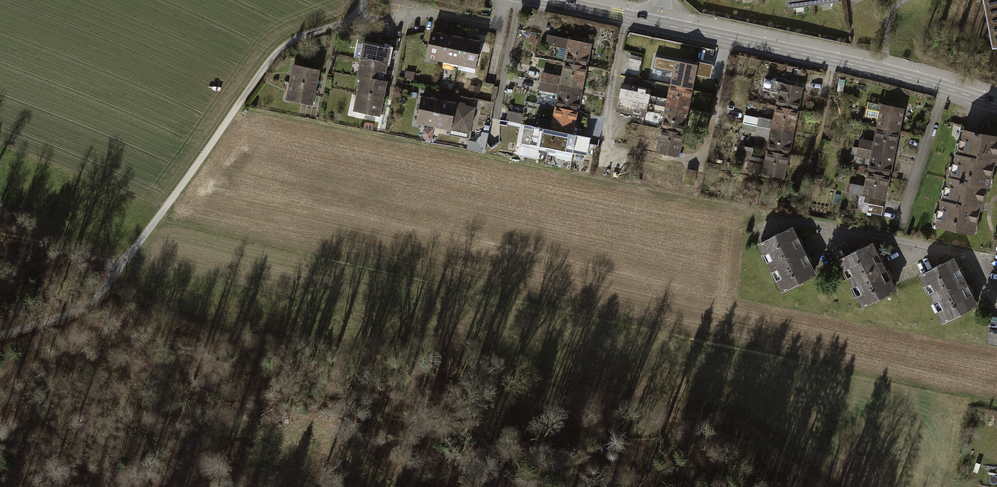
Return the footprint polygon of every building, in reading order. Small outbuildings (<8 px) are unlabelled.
[(996,47),(996,0),(988,0),(996,47)] [(426,54),(443,58),(448,34),(431,31),(426,54)] [(443,58),(459,61),(464,38),(448,34),(443,58)] [(546,44),(568,48),(569,39),(548,35),(546,44)] [(481,41),(464,38),(459,61),(458,69),(474,72),(481,41)] [(568,48),(565,62),(585,66),(589,43),(569,39),(568,48)] [(366,44),(363,61),(386,66),(390,49),(366,44)] [(642,57),(629,54),(628,61),(640,64),(642,57)] [(383,80),(386,66),(363,61),(360,75),(364,76),(383,80)] [(580,88),(585,66),(565,62),(562,76),(560,84),(580,88)] [(295,66),(292,82),(315,87),(319,71),(295,66)] [(413,72),(406,70),(405,79),(412,80),(413,72)] [(543,72),(541,80),(560,84),(562,76),(543,72)] [(364,76),(361,93),(383,97),(387,81),(383,80),(364,76)] [(559,93),(560,84),(541,80),(539,89),(559,93)] [(765,88),(779,91),(780,82),(767,80),(765,88)] [(312,104),(315,87),(292,82),(289,99),(312,104)] [(779,91),(776,107),(795,110),(800,86),(780,82),(779,91)] [(559,93),(556,107),(576,111),(580,88),(560,84),(559,93)] [(622,84),(619,96),(648,102),(650,89),(622,84)] [(686,110),(691,88),(671,84),(666,106),(686,110)] [(380,115),(383,97),(361,93),(357,111),(380,115)] [(645,114),(648,102),(619,96),(617,108),(645,114)] [(418,120),(435,123),(439,100),(422,97),(418,120)] [(456,103),(439,100),(435,123),(451,126),(450,133),(466,135),(467,129),(469,129),(474,106),(456,103)] [(878,120),(877,128),(897,132),(902,108),(869,101),(865,117),(878,120)] [(666,106),(662,128),(682,132),(686,110),(666,106)] [(572,126),(576,111),(556,107),(553,121),(545,120),(543,128),(576,134),(577,127),(572,126)] [(773,119),(771,129),(791,132),(795,110),(776,107),(773,119)] [(522,114),(508,111),(505,120),(520,124),(522,114)] [(759,117),(757,126),(771,129),(773,119),(759,117)] [(425,123),(423,138),(433,139),(435,125),(425,123)] [(555,148),(572,152),(576,134),(543,128),(525,124),(521,142),(545,147),(544,150),(555,152),(555,148)] [(770,136),(771,129),(757,126),(756,133),(770,136)] [(662,128),(659,142),(657,152),(677,156),(682,132),(662,128)] [(874,142),(872,150),(893,154),(897,132),(877,128),(874,142)] [(770,136),(767,150),(787,154),(791,132),(771,129),(770,136)] [(954,180),(986,186),(987,187),(993,161),(991,161),(993,155),(996,156),(996,137),(964,130),(960,151),(962,151),(961,158),(955,156),(951,174),(955,175),(954,180)] [(477,146),(477,150),(484,152),(488,136),(482,134),(482,137),(480,137),(477,140),(475,144),(477,146)] [(590,137),(576,134),(572,152),(577,153),(574,156),(578,161),(583,157),(581,154),(586,155),(590,137)] [(643,149),(657,152),(659,142),(645,139),(643,149)] [(859,139),(858,148),(872,150),(874,142),(859,139)] [(743,155),(752,156),(753,148),(743,147),(743,155)] [(871,158),(872,150),(858,148),(856,155),(871,158)] [(767,150),(764,165),(763,174),(782,178),(787,154),(767,150)] [(871,158),(868,172),(888,176),(893,154),(872,150),(871,158)] [(747,171),(763,174),(764,165),(749,162),(747,171)] [(696,170),(687,169),(684,183),(693,185),(696,170)] [(868,172),(865,186),(863,196),(884,200),(888,176),(868,172)] [(982,203),(986,186),(954,180),(948,178),(944,197),(948,198),(946,203),(940,202),(937,218),(941,219),(940,226),(973,233),(978,208),(976,208),(978,202),(982,203)] [(848,193),(863,196),(865,186),(850,183),(848,193)] [(754,192),(741,188),(739,197),(752,201),(754,192)] [(871,203),(869,212),(883,214),(885,206),(871,203)] [(771,240),(760,245),(782,289),(793,284),(794,286),(804,280),(803,279),(815,273),(793,229),(780,235),(780,233),(770,238),(771,240)] [(851,256),(840,261),(861,304),(873,299),(874,302),(884,297),(882,293),(894,287),(872,244),(861,250),(860,248),(849,253),(851,256)] [(932,271),(921,276),(942,320),(954,314),(955,318),(965,313),(963,308),(975,303),(953,259),(942,265),(941,263),(930,268),(932,271)]
